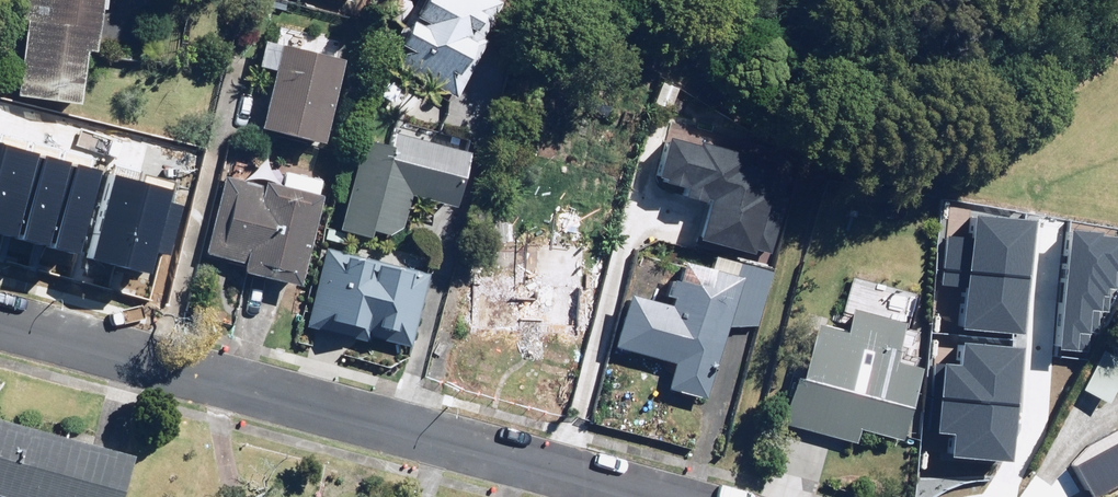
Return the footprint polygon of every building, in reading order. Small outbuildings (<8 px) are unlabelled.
[(107,0),(22,0),(21,93),(87,95),(88,48),(106,48),(107,0)] [(386,58),(460,99),(492,42),(484,38),(505,0),(418,0),(386,58)] [(349,56),(285,41),(265,124),(328,140),(349,56)] [(390,79),(381,95),(417,114),(426,97),(390,79)] [(394,142),(368,136),(344,226),(400,240),(413,193),(460,205),(477,145),(399,124),(394,142)] [(714,201),(706,237),(762,251),(778,187),(773,186),(779,160),(753,154),(755,148),(704,136),(702,144),(669,136),(659,175),(670,177),(669,179),(689,184),(686,194),(714,201)] [(13,142),(0,196),(0,212),(126,242),(143,173),(13,142)] [(248,178),(225,174),(211,253),(247,259),(246,269),(307,280),(326,174),(251,161),(248,178)] [(599,235),(533,232),(531,275),(474,273),(471,338),(595,343),(599,235)] [(1032,310),(1048,270),(979,243),(941,341),(982,357),(980,363),(1004,372),(1007,364),(1063,386),(1085,331),(1032,310)] [(434,272),(331,245),(310,326),(413,353),(434,272)] [(1078,256),(1063,303),(1109,318),(1117,291),(1117,270),(1078,256)] [(722,264),(717,283),(676,272),(668,298),(635,289),(620,343),(679,360),(672,386),(711,397),(747,271),(722,264)] [(854,305),(848,327),(821,320),(810,360),(798,357),(781,420),(858,441),(862,426),(908,438),(927,365),(899,358),(910,320),(854,305)] [(0,418),(0,494),(11,496),(123,496),(135,454),(0,418)]
